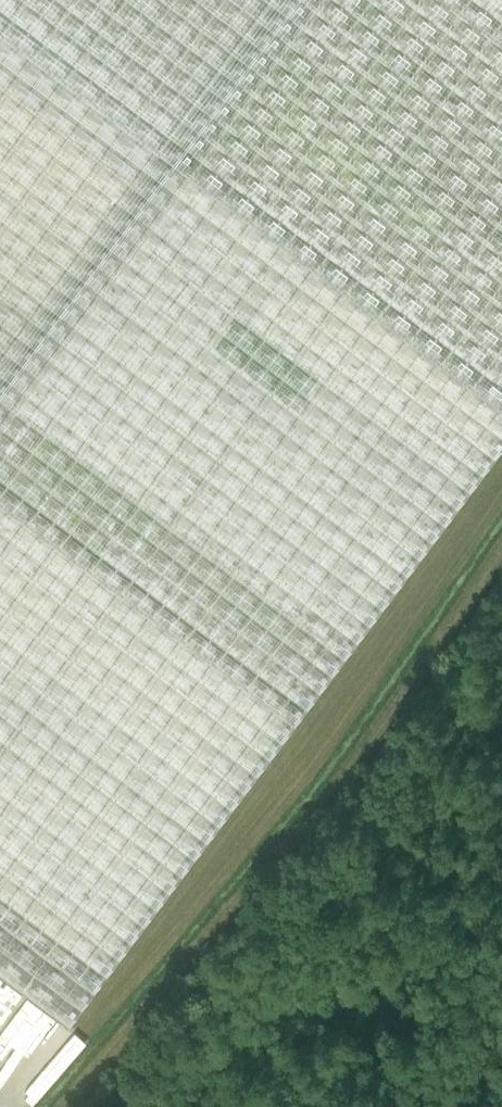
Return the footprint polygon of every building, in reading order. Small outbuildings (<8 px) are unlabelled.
[(67,1023),(501,432),(501,0),(0,0),(0,973),(67,1023)]
